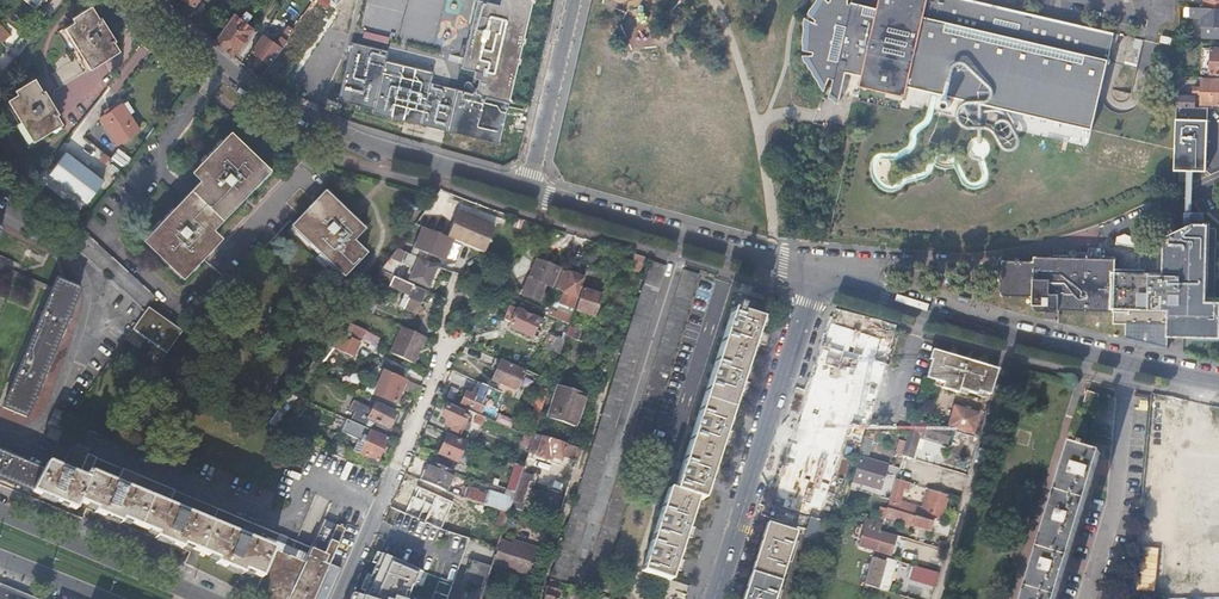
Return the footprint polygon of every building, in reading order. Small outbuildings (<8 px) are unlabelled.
[(354,33),(340,94),(375,102),(374,106),(501,136),(533,0),(477,0),(463,60),(476,64),(471,84),(431,74),(434,64),(387,53),(390,42),(354,33)] [(976,0),(854,0),(853,3),(851,2),(851,0),(834,0),(834,1),(832,2),(830,0),(825,0),(815,18),(819,21),(819,23),(813,21),(808,52),(815,53),(814,56),(809,56),(827,88),(830,80),(835,81),(831,95),(841,101),(848,71),(935,92),(947,95),(945,100),(943,102),(943,103),(943,105),(943,107),(945,108),(947,109),(948,109),(949,108),(950,107),(951,106),(952,105),(952,103),(951,102),(951,101),(952,96),(966,99),(981,103),(1093,130),(1101,98),(1108,65),(1110,60),(1116,34),(976,0)] [(17,92),(7,98),(33,141),(61,123),(56,114),(58,112),(47,92),(116,49),(111,41),(114,39),(104,23),(101,25),(89,5),(72,16),(74,19),(64,25),(80,52),(35,80),(32,76),(14,88),(17,92)] [(214,39),(234,56),(255,28),(247,22),(253,15),(246,10),(241,17),(234,12),(214,39)] [(1211,13),(1211,22),(1209,22),(1209,37),(1218,38),(1218,14),(1211,13)] [(10,34),(0,23),(0,42),(10,34)] [(251,51),(271,64),(284,46),(285,44),(288,40),(281,35),(276,44),(262,35),(251,51)] [(1163,38),(1162,45),(1173,47),(1174,41),(1163,38)] [(1138,39),(1135,48),(1144,50),(1146,41),(1138,39)] [(259,77),(266,67),(246,55),(239,65),(259,77)] [(1179,76),(1178,83),(1189,84),(1189,76),(1179,76)] [(1203,104),(1214,104),(1214,79),(1203,78),(1203,104)] [(899,107),(901,98),(859,88),(856,98),(899,107)] [(1178,95),(1178,107),(1195,107),(1195,99),(1190,99),(1191,95),(1178,95)] [(139,130),(128,112),(123,105),(121,102),(99,116),(117,144),(139,130)] [(123,105),(128,112),(133,109),(128,102),(123,105)] [(1176,150),(1175,170),(1207,170),(1209,107),(1195,107),(1178,107),(1176,150)] [(231,128),(228,132),(233,138),(237,134),(231,128)] [(1000,146),(1014,146),(1013,129),(1000,129),(1000,146)] [(233,138),(228,132),(199,162),(201,165),(198,169),(197,168),(195,170),(205,179),(177,207),(175,205),(156,225),(158,227),(150,235),(159,242),(155,246),(171,262),(174,258),(183,266),(211,236),(209,234),(215,228),(207,220),(234,192),(236,193),(255,174),(254,172),(260,165),(253,157),(257,153),(237,134),(233,138)] [(111,157),(125,168),(131,158),(118,148),(111,157)] [(65,151),(49,172),(87,200),(103,178),(65,151)] [(324,193),(295,224),(303,232),(301,234),(320,252),(316,256),(327,266),(331,262),(344,275),(366,253),(353,240),(364,228),(334,199),(332,201),(324,193)] [(405,198),(397,208),(410,218),(417,208),(405,198)] [(461,214),(450,238),(464,244),(485,253),(496,229),(461,214)] [(1116,321),(1169,326),(1169,337),(1190,337),(1218,338),(1218,299),(1209,298),(1210,221),(1194,220),(1167,229),(1166,231),(1140,244),(1140,261),(1145,261),(1144,270),(1140,270),(1118,269),(1116,321)] [(70,241),(145,310),(149,306),(156,295),(81,226),(70,241)] [(424,229),(416,246),(442,259),(450,243),(424,229)] [(404,250),(397,247),(391,256),(400,259),(404,250)] [(1038,279),(1033,297),(1033,306),(1034,308),(1036,310),(1038,311),(1039,311),(1060,311),(1060,308),(1115,310),(1115,321),(1116,321),(1118,269),(1115,269),(1116,255),(1105,255),(1038,279)] [(1041,267),(1038,279),(1105,255),(1090,255),(1067,265),(1041,267)] [(438,265),(418,256),(408,278),(429,287),(438,265)] [(534,266),(523,294),(539,300),(546,284),(552,286),(559,268),(537,259),(537,261),(534,259),(532,265),(534,266)] [(642,271),(646,259),(634,259),(631,268),(642,271)] [(667,265),(652,260),(644,284),(550,579),(558,581),(565,584),(667,265)] [(381,269),(375,277),(390,284),(394,275),(381,269)] [(561,269),(554,287),(558,289),(563,291),(578,297),(584,278),(561,269)] [(425,288),(394,275),(390,284),(405,290),(400,304),(416,311),(425,288)] [(57,278),(3,407),(27,416),(81,288),(57,278)] [(371,283),(361,297),(362,298),(373,304),(376,297),(373,296),(378,285),(371,283)] [(583,288),(576,309),(594,315),(601,293),(583,288)] [(578,297),(563,291),(558,303),(574,309),(578,297)] [(737,295),(674,490),(697,498),(703,500),(762,319),(760,318),(765,303),(737,295)] [(183,331),(182,330),(149,306),(145,310),(176,339),(183,331)] [(511,306),(505,319),(512,322),(510,327),(533,336),(538,324),(541,325),(543,320),(518,309),(511,306)] [(558,309),(555,317),(556,317),(570,323),(570,321),(572,315),(558,309)] [(145,310),(133,328),(167,352),(176,339),(145,310)] [(581,316),(578,325),(587,328),(590,319),(581,316)] [(573,338),(583,341),(587,328),(578,325),(573,338)] [(391,352),(415,362),(426,336),(402,326),(391,352)] [(336,341),(334,346),(354,355),(359,343),(339,334),(336,341)] [(547,348),(560,353),(564,339),(551,335),(547,348)] [(326,343),(318,355),(323,359),(334,346),(326,343)] [(982,382),(993,385),(998,368),(935,350),(930,367),(982,382)] [(501,390),(515,396),(526,372),(496,358),(492,367),(498,370),(493,380),(501,384),(499,389),(501,390)] [(385,369),(406,378),(409,372),(388,363),(385,369)] [(378,375),(382,376),(385,369),(376,365),(373,371),(378,375)] [(991,394),(993,385),(982,382),(930,367),(928,377),(944,381),(943,387),(959,392),(960,388),(978,393),(979,390),(991,394)] [(396,403),(402,388),(407,378),(406,378),(385,369),(382,376),(374,393),(396,403)] [(417,395),(421,385),(407,378),(402,388),(417,395)] [(491,386),(478,380),(475,387),(488,393),(491,386)] [(290,392),(296,395),(304,386),(298,381),(290,392)] [(559,384),(548,418),(577,426),(587,394),(559,384)] [(501,390),(499,389),(491,386),(488,393),(484,402),(489,404),(491,401),(496,404),(501,390)] [(488,393),(475,387),(472,394),(466,391),(461,401),(480,410),(484,402),(488,393)] [(1089,390),(1085,401),(1097,405),(1101,394),(1089,390)] [(348,418),(385,434),(389,427),(394,416),(398,417),(400,414),(375,403),(372,409),(369,408),(369,407),(351,397),(346,406),(352,409),(348,418)] [(267,423),(275,426),(289,407),(281,404),(267,423)] [(447,404),(442,414),(448,417),(445,423),(452,426),(451,429),(459,432),(467,413),(447,404)] [(527,430),(535,433),(543,408),(534,405),(527,430)] [(953,409),(948,425),(973,433),(978,416),(953,409)] [(336,427),(339,418),(321,412),(318,421),(336,427)] [(946,444),(950,429),(912,418),(911,418),(904,442),(900,454),(911,458),(917,436),(946,444)] [(51,426),(46,436),(57,442),(62,432),(51,426)] [(364,445),(360,453),(378,461),(389,437),(370,429),(367,436),(364,435),(360,443),(364,445)] [(446,433),(438,451),(456,459),(464,441),(446,433)] [(576,459),(580,447),(543,436),(535,433),(533,438),(528,454),(534,456),(537,454),(549,458),(549,455),(561,459),(562,455),(576,459)] [(630,441),(585,585),(600,590),(646,446),(630,441)] [(894,453),(900,454),(904,442),(898,441),(894,453)] [(331,451),(348,458),(351,450),(335,443),(331,451)] [(1024,598),(1057,598),(1102,453),(1086,448),(1087,444),(1082,443),(1081,447),(1072,444),(1024,598)] [(32,491),(44,469),(0,450),(0,478),(32,491)] [(91,473),(97,457),(88,453),(79,475),(85,477),(87,472),(90,473),(91,473)] [(891,464),(860,455),(853,480),(884,489),(891,464)] [(116,483),(123,468),(97,457),(91,473),(116,483)] [(424,468),(420,478),(446,490),(454,471),(431,460),(427,469),(424,468)] [(183,544),(200,552),(217,559),(215,562),(242,573),(243,570),(261,577),(273,548),(263,544),(169,505),(116,483),(91,473),(90,473),(87,472),(85,477),(79,475),(47,461),(44,469),(32,491),(29,496),(71,513),(71,515),(72,515),(75,508),(78,501),(87,505),(86,507),(95,510),(94,512),(118,522),(120,523),(122,519),(131,523),(155,533),(154,537),(182,548),(183,544)] [(515,462),(507,488),(516,491),(523,471),(524,466),(515,462)] [(169,505),(176,489),(123,468),(116,483),(169,505)] [(516,491),(514,498),(513,501),(522,504),(530,480),(533,481),(535,475),(523,471),(516,491)] [(29,497),(29,496),(32,491),(0,478),(0,485),(29,497)] [(919,516),(922,506),(901,501),(904,490),(909,491),(911,483),(895,478),(889,499),(887,506),(887,507),(919,516)] [(422,483),(414,501),(436,510),(445,492),(422,483)] [(469,486),(465,497),(475,500),(476,500),(486,503),(487,504),(510,511),(513,501),(514,498),(505,495),(490,490),(489,495),(479,492),(480,490),(469,486)] [(507,488),(505,495),(514,498),(516,491),(507,488)] [(697,498),(674,490),(669,488),(642,570),(671,580),(697,498)] [(309,554),(312,546),(176,489),(169,505),(263,544),(267,536),(309,554)] [(940,522),(948,494),(931,489),(926,508),(922,506),(919,516),(933,521),(940,522)] [(887,506),(889,499),(882,497),(880,504),(887,506)] [(476,500),(475,500),(472,506),(484,510),(487,504),(486,503),(476,500)] [(876,521),(882,522),(884,516),(886,508),(880,506),(876,521)] [(931,530),(933,521),(919,516),(887,507),(886,508),(884,516),(892,518),(889,527),(898,530),(900,521),(931,530)] [(496,526),(504,526),(505,512),(496,512),(496,526)] [(821,520),(810,517),(806,530),(804,538),(821,543),(827,522),(821,520)] [(325,518),(312,546),(309,554),(288,598),(327,598),(341,567),(330,563),(345,527),(325,518)] [(879,532),(880,530),(882,522),(876,521),(867,518),(859,546),(875,551),(881,533),(879,532)] [(113,532),(124,537),(131,523),(122,519),(120,523),(118,522),(113,532)] [(786,560),(781,558),(783,552),(788,553),(795,531),(767,522),(742,598),(773,598),(786,560)] [(895,537),(881,533),(875,551),(890,555),(895,537)] [(259,598),(288,598),(309,554),(267,536),(263,544),(273,548),(261,577),(243,570),(242,573),(215,562),(217,559),(200,552),(193,567),(259,598)] [(501,538),(499,546),(494,562),(530,574),(539,547),(530,544),(529,547),(501,538)] [(418,566),(379,551),(362,593),(354,589),(350,598),(409,598),(418,566)] [(910,568),(911,565),(908,564),(873,553),(864,584),(877,588),(884,564),(894,568),(905,572),(907,567),(910,568)] [(482,597),(484,593),(488,579),(492,566),(471,559),(456,598),(482,598),(482,597)] [(934,587),(938,572),(913,566),(909,580),(934,587)] [(499,583),(488,579),(484,593),(494,597),(499,583)] [(558,581),(550,579),(548,586),(556,589),(558,581)] [(28,594),(5,585),(0,598),(40,598),(28,594)] [(548,586),(545,595),(543,598),(557,598),(560,591),(556,589),(548,586)]
